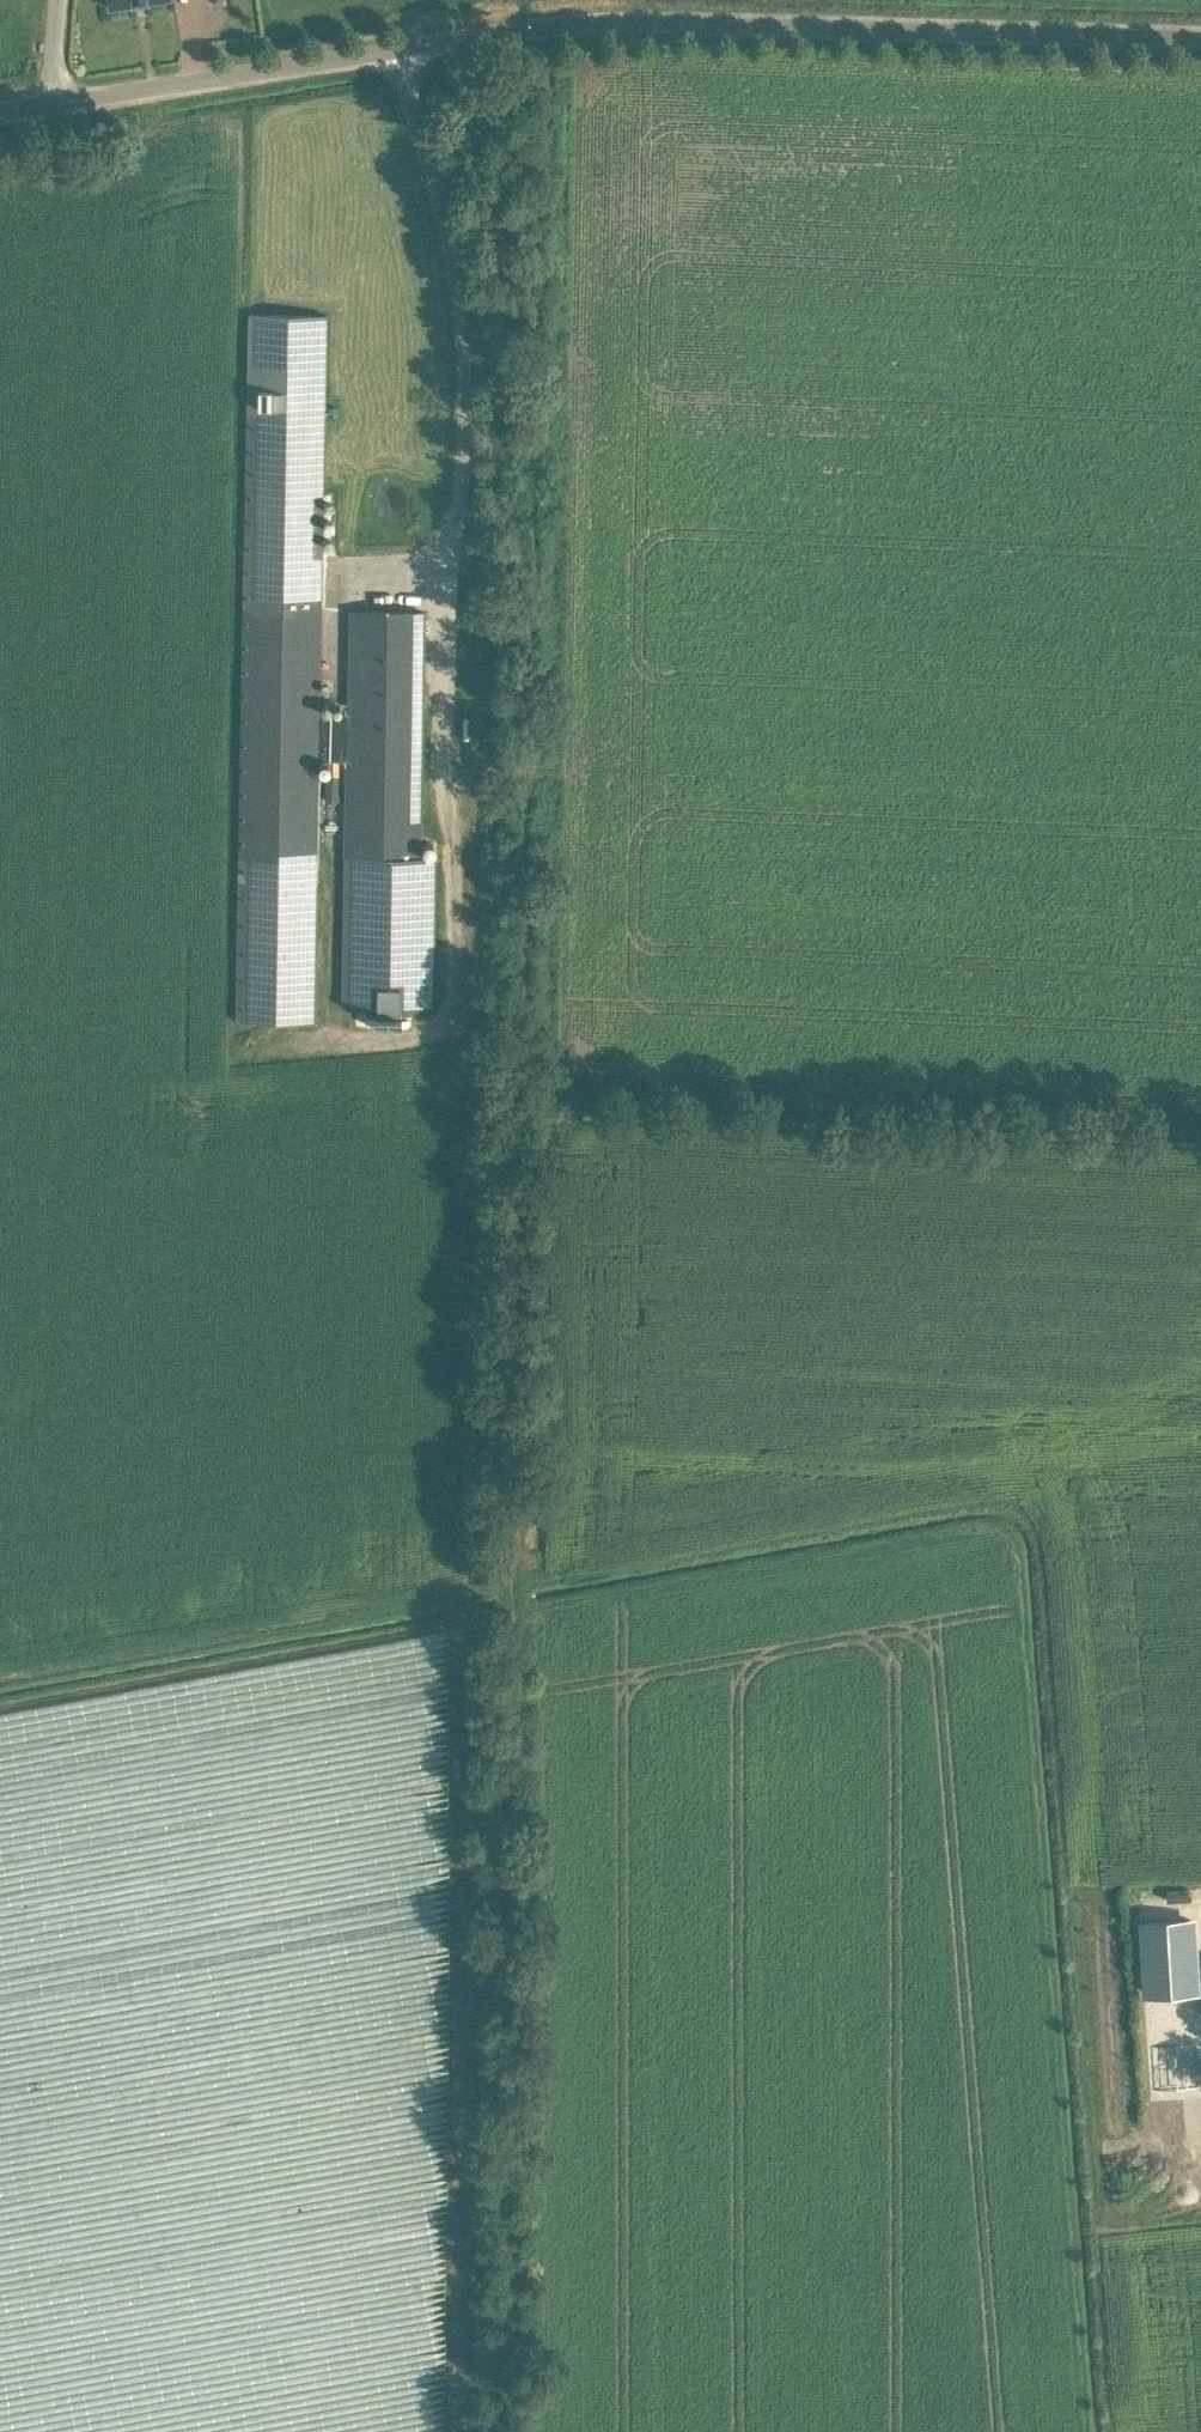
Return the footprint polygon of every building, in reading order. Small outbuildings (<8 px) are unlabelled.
[(401,1010),(401,1006),(435,1007),(438,858),(421,857),(425,611),(350,610),(349,712),(320,712),(327,314),(249,313),(237,1019),(315,1021),(319,760),(348,761),(343,1005),(378,1006),(378,1012),(393,1012),(393,1010),(401,1010)] [(1195,1989),(1191,1917),(1143,1920),(1147,1992),(1195,1989)]
